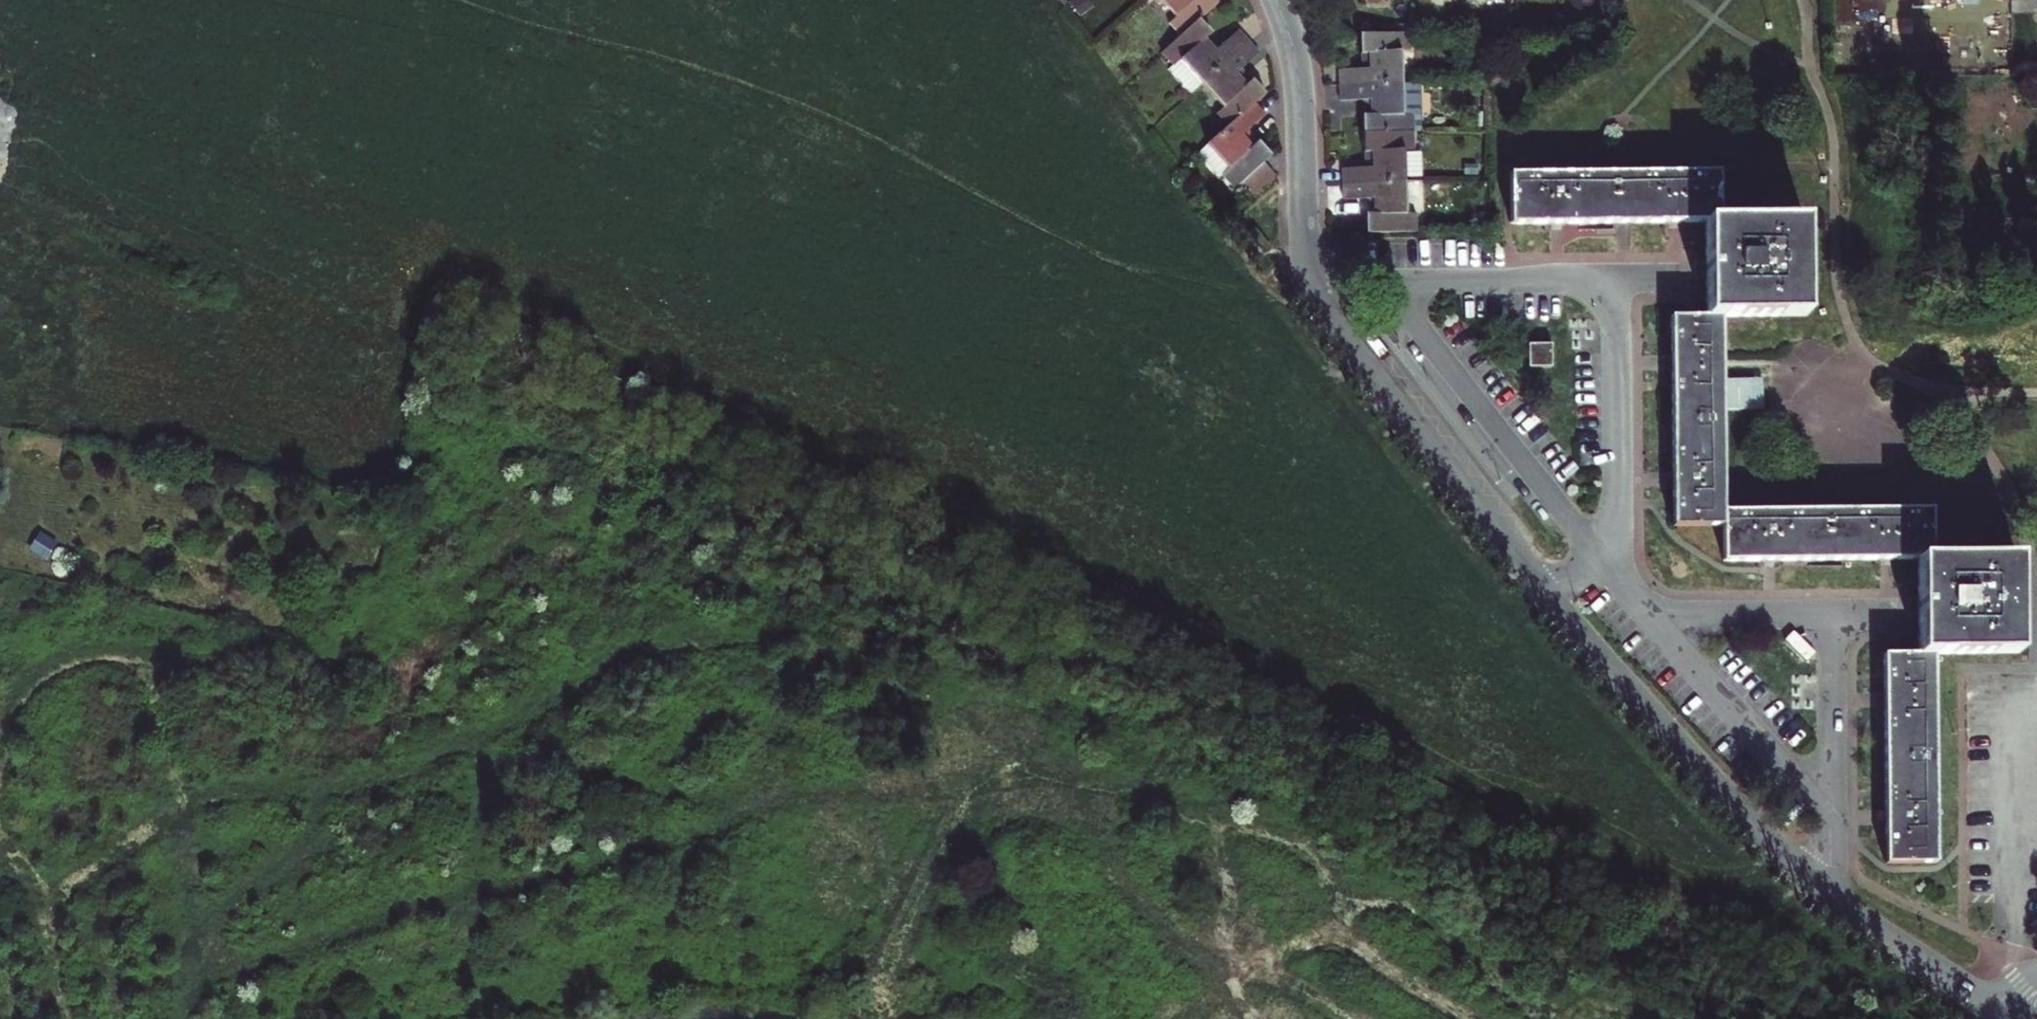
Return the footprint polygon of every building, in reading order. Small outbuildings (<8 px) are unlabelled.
[(1217,1),(1216,0),(1162,0),(1175,15),(1168,21),(1179,34),(1200,15),(1217,1)] [(1179,34),(1162,49),(1171,59),(1178,53),(1201,79),(1248,38),(1237,26),(1213,47),(1201,33),(1210,26),(1200,15),(1179,34)] [(1417,49),(1417,32),(1366,33),(1367,49),(1377,49),(1377,64),(1367,64),(1346,64),(1346,84),(1408,83),(1408,49),(1417,49)] [(1248,38),(1201,79),(1223,104),(1216,110),(1226,122),(1253,97),(1264,87),(1254,76),(1245,83),(1235,71),(1243,63),(1258,50),(1248,38)] [(1377,49),(1367,49),(1367,64),(1377,64),(1377,49)] [(1245,83),(1254,76),(1243,63),(1235,71),(1245,83)] [(1367,116),(1368,132),(1418,132),(1418,115),(1408,115),(1408,83),(1346,84),(1346,99),(1367,99),(1378,99),(1378,116),(1367,116)] [(1270,148),(1260,136),(1252,143),(1241,130),(1249,123),(1264,110),(1253,97),(1226,122),(1207,139),(1228,164),(1222,170),(1232,182),(1270,148)] [(1367,99),(1367,116),(1378,116),(1378,99),(1367,99)] [(1252,143),(1260,136),(1249,123),(1241,130),(1252,143)] [(1347,164),(1347,182),(1409,182),(1409,148),(1419,148),(1418,132),(1368,132),(1368,148),(1378,147),(1378,164),(1368,164),(1347,164)] [(1378,147),(1368,148),(1368,164),(1378,164),(1378,147)] [(1722,172),(1512,175),(1514,225),(1707,222),(1723,222),(1722,172)] [(1409,182),(1347,182),(1347,199),(1369,199),(1378,199),(1378,216),(1369,216),(1369,232),(1418,232),(1418,215),(1409,216),(1409,182)] [(1378,199),(1369,199),(1369,216),(1378,216),(1378,199)] [(1738,507),(1724,507),(1723,315),(1787,314),(1807,313),(1805,220),(1723,222),(1707,222),(1708,252),(1708,259),(1697,259),(1697,277),(1710,277),(1711,315),(1675,315),(1676,354),(1665,354),(1665,369),(1676,368),(1677,471),(1667,471),(1667,487),(1677,487),(1678,525),(1723,524),(1738,507)] [(1551,370),(1550,348),(1528,349),(1529,371),(1551,370)] [(1918,559),(1933,557),(1933,507),(1738,507),(1723,524),(1724,524),(1724,559),(1918,559)] [(1919,653),(1934,653),(2017,651),(2016,558),(1933,557),(1918,559),(1919,598),(1910,598),(1910,615),(1918,615),(1919,653)] [(1934,653),(1919,653),(1884,653),(1885,693),(1874,693),(1874,709),(1885,709),(1886,803),(1875,803),(1875,821),(1886,821),(1886,859),(1934,858),(1934,653)]
